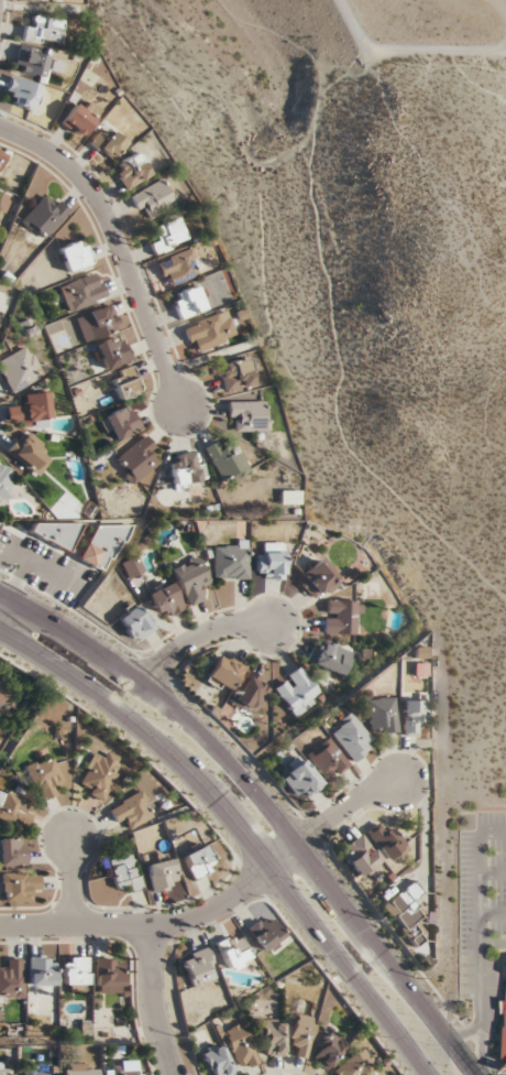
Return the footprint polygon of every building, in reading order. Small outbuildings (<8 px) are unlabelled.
[(62,20),(26,14),(22,39),(58,45),(62,20)] [(63,59),(17,49),(12,70),(45,78),(47,69),(60,72),(63,59)] [(39,86),(9,76),(1,100),(30,110),(39,86)] [(82,109),(73,103),(58,124),(79,139),(99,110),(88,102),(82,109)] [(105,127),(91,147),(109,161),(124,141),(105,127)] [(109,169),(124,191),(151,172),(137,151),(109,169)] [(136,212),(145,207),(150,217),(176,203),(162,178),(128,197),(136,212)] [(40,241),(67,211),(45,191),(18,221),(40,241)] [(153,226),(158,239),(149,242),(152,253),(187,241),(179,218),(153,226)] [(56,248),(65,272),(90,263),(82,239),(56,248)] [(154,263),(164,288),(199,273),(188,248),(154,263)] [(66,312),(105,299),(96,272),(57,285),(66,312)] [(170,296),(179,319),(204,309),(195,286),(170,296)] [(73,318),(83,342),(117,328),(107,304),(73,318)] [(182,323),(189,352),(235,340),(228,312),(182,323)] [(93,346),(104,370),(129,359),(119,335),(93,346)] [(39,377),(23,346),(0,358),(0,376),(8,393),(39,377)] [(249,359),(218,363),(222,389),(252,385),(249,359)] [(140,391),(130,367),(108,376),(118,400),(140,391)] [(19,394),(21,421),(49,419),(47,392),(19,394)] [(267,401),(227,401),(227,421),(236,421),(236,431),(267,431),(267,401)] [(98,420),(112,443),(139,427),(125,404),(98,420)] [(6,452),(36,475),(52,454),(22,431),(6,452)] [(112,460),(131,484),(161,460),(143,436),(112,460)] [(223,447),(218,439),(202,449),(223,484),(248,468),(231,442),(223,447)] [(172,486),(199,481),(194,451),(167,456),(172,486)] [(0,465),(0,502),(8,502),(8,465),(0,465)] [(280,503),(301,503),(301,491),(280,491),(280,503)] [(28,545),(73,545),(73,523),(28,523),(28,545)] [(247,579),(247,541),(212,541),(212,579),(247,579)] [(254,553),(254,579),(282,579),(282,543),(262,543),(262,553),(254,553)] [(143,570),(135,554),(118,562),(126,578),(143,570)] [(170,568),(187,605),(205,597),(200,586),(208,582),(197,556),(170,568)] [(299,575),(306,582),(302,587),(316,601),(338,579),(317,558),(299,575)] [(146,593),(154,613),(164,609),(167,616),(182,610),(170,582),(146,593)] [(359,600),(323,600),(323,634),(359,634),(359,600)] [(155,626),(133,601),(113,619),(135,644),(155,626)] [(341,675),(349,652),(316,640),(308,662),(341,675)] [(225,660),(216,655),(202,680),(226,693),(243,663),(229,655),(225,660)] [(272,685),(292,715),(320,697),(301,667),(272,685)] [(257,686),(262,676),(246,668),(229,703),(253,715),(265,690),(257,686)] [(9,698),(0,682),(0,703),(9,698)] [(395,732),(393,697),(365,699),(368,734),(395,732)] [(413,724),(424,723),(423,700),(400,701),(401,736),(413,736),(413,724)] [(325,730),(350,762),(373,745),(348,712),(325,730)] [(347,765),(327,738),(305,754),(321,776),(325,772),(329,778),(347,765)] [(122,761),(104,752),(101,758),(92,754),(75,786),(101,800),(122,761)] [(57,792),(54,785),(63,780),(49,754),(24,768),(41,800),(57,792)] [(307,795),(321,785),(302,758),(278,775),(292,795),(301,788),(307,795)] [(30,813),(22,809),(26,800),(0,789),(0,820),(23,830),(30,813)] [(108,807),(116,824),(126,820),(129,827),(152,816),(141,792),(108,807)] [(382,834),(375,825),(365,833),(386,860),(406,845),(392,826),(382,834)] [(338,853),(361,877),(380,858),(358,834),(338,853)] [(22,838),(0,838),(0,865),(22,865),(22,838)] [(191,880),(213,870),(202,845),(179,855),(191,880)] [(138,890),(133,854),(107,858),(111,884),(126,882),(127,891),(138,890)] [(144,864),(151,892),(177,886),(170,858),(144,864)] [(27,901),(27,892),(36,892),(36,873),(0,873),(0,901),(27,901)] [(412,900),(421,893),(411,880),(380,906),(401,933),(424,914),(412,900)] [(281,935),(262,914),(244,930),(263,951),(281,935)] [(419,944),(418,932),(407,933),(408,945),(419,944)] [(226,970),(249,957),(236,933),(213,945),(226,970)] [(178,958),(190,987),(217,976),(205,947),(178,958)] [(54,956),(27,956),(27,985),(54,985),(54,956)] [(60,990),(85,990),(85,957),(60,957),(60,990)] [(93,993),(119,993),(119,957),(93,957),(93,993)] [(22,958),(3,958),(3,969),(0,969),(0,998),(22,998),(22,958)] [(287,1043),(297,1046),(294,1056),(304,1058),(314,1018),(294,1013),(287,1043)] [(282,1020),(261,1020),(261,1056),(282,1056),(282,1020)] [(220,1031),(237,1071),(257,1062),(240,1023),(220,1031)] [(323,1070),(348,1042),(333,1028),(308,1056),(323,1070)] [(209,1074),(227,1074),(232,1073),(218,1043),(198,1052),(209,1074)] [(373,1065),(361,1048),(327,1072),(329,1074),(360,1074),(373,1065)] [(10,1063),(0,1063),(0,1074),(10,1074),(10,1063)] [(96,1063),(62,1063),(62,1074),(96,1074),(96,1063)] [(135,1063),(102,1064),(103,1074),(136,1074),(135,1063)]
